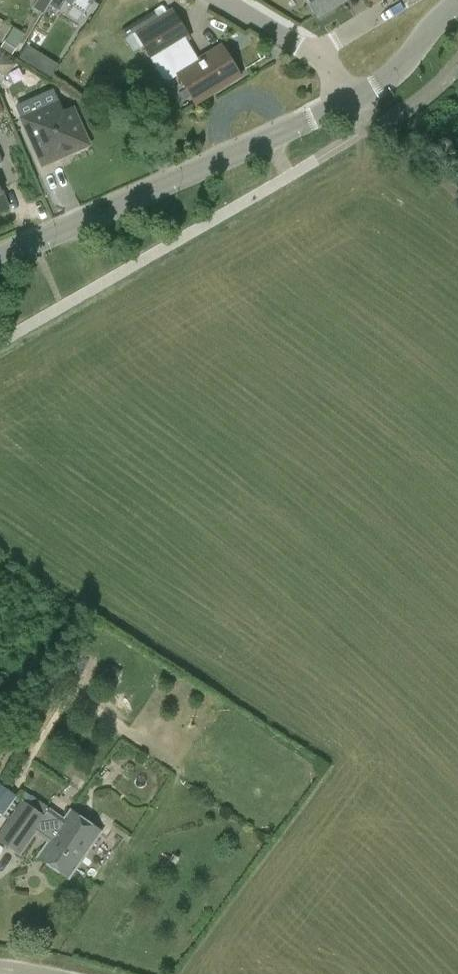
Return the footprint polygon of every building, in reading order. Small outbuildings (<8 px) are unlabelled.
[(50,4),(52,0),(37,0),(33,8),(43,14),(49,4),(50,4)] [(67,1),(87,14),(95,0),(52,0),(50,4),(59,10),(65,0),(67,1)] [(343,0),(308,0),(317,15),(343,0)] [(171,80),(180,74),(195,99),(223,83),(225,86),(241,76),(222,46),(198,60),(186,40),(190,38),(173,10),(137,32),(154,60),(165,79),(171,80)] [(18,50),(25,33),(14,29),(7,46),(18,50)] [(31,43),(25,51),(56,73),(62,65),(31,43)] [(86,147),(89,139),(86,131),(83,130),(73,107),(64,111),(60,102),(23,118),(43,164),(75,150),(78,151),(86,147)] [(0,183),(0,211),(10,208),(0,183)] [(0,784),(0,810),(12,792),(0,784)] [(47,817),(23,800),(0,833),(0,841),(21,856),(47,817)] [(102,831),(71,810),(38,857),(69,879),(102,831)]
